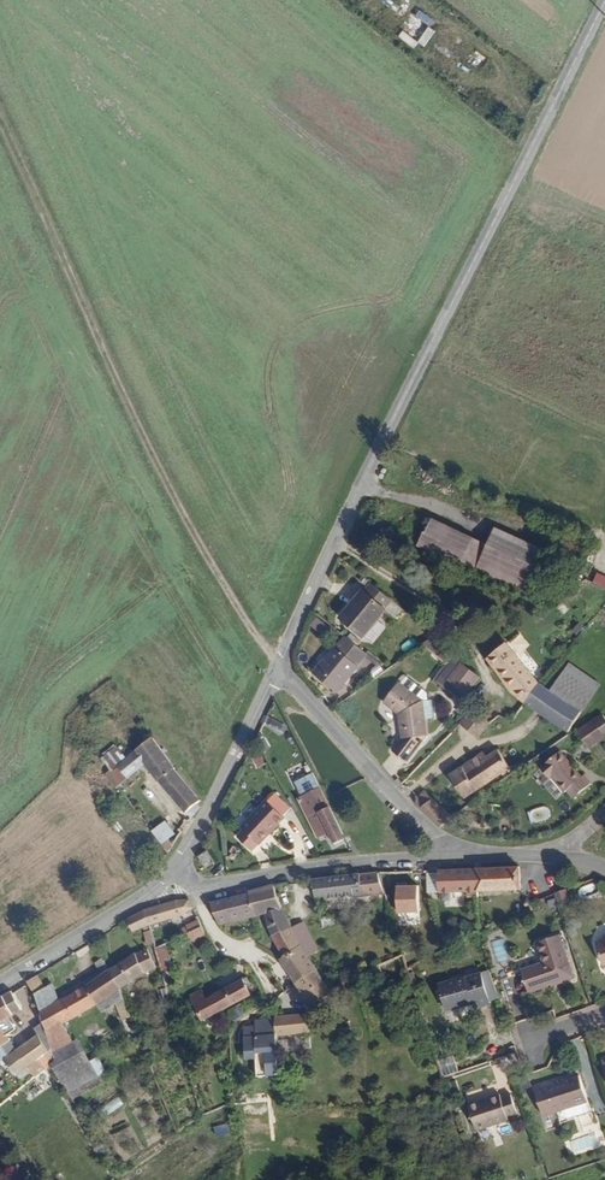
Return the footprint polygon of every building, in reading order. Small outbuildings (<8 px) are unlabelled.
[(399,6),(391,0),(381,0),(380,1),(395,11),(399,6)] [(430,27),(435,18),(416,8),(399,37),(423,51),(435,30),(430,27)] [(476,49),(468,61),(481,70),(489,59),(476,49)] [(540,594),(557,556),(505,533),(499,546),(439,519),(428,544),(540,594)] [(596,574),(592,582),(604,587),(604,577),(596,574)] [(337,618),(355,635),(379,609),(378,608),(386,599),(371,585),(362,594),(361,592),(337,618)] [(320,629),(332,641),(338,635),(326,623),(320,629)] [(361,671),(359,669),(367,660),(348,641),(318,671),(339,693),(361,671)] [(448,671),(457,665),(435,644),(424,651),(448,671)] [(491,668),(522,701),(531,707),(543,687),(510,652),(491,668)] [(447,687),(468,703),(482,684),(461,668),(447,687)] [(604,694),(604,687),(579,668),(556,696),(587,717),(604,694)] [(429,707),(426,701),(404,686),(399,694),(422,710),(429,707)] [(531,707),(574,734),(587,717),(556,696),(543,688),(543,687),(531,707)] [(433,742),(428,728),(422,710),(399,694),(384,713),(400,724),(407,748),(397,760),(410,770),(433,742)] [(428,728),(437,724),(431,706),(429,707),(422,710),(428,728)] [(592,748),(604,739),(604,732),(597,722),(581,733),(592,748)] [(477,738),(494,749),(504,736),(494,730),(485,724),(477,738)] [(155,783),(191,820),(199,810),(199,802),(176,776),(153,741),(133,755),(129,753),(122,759),(124,762),(115,769),(125,781),(144,768),(155,783)] [(124,762),(122,759),(116,750),(102,761),(109,773),(115,769),(124,762)] [(578,797),(597,782),(590,773),(588,775),(569,751),(548,767),(567,791),(571,788),(578,797)] [(250,757),(257,769),(265,764),(259,752),(250,757)] [(451,779),(467,800),(510,768),(498,752),(486,760),(483,756),(451,779)] [(104,776),(114,789),(125,781),(115,769),(109,773),(104,776)] [(302,797),(297,800),(315,836),(326,832),(332,844),(343,839),(328,807),(311,773),(294,781),(302,797)] [(528,811),(531,823),(551,818),(548,806),(528,811)] [(287,826),(269,809),(230,852),(247,869),(287,826)] [(151,834),(166,853),(178,839),(164,824),(151,834)] [(215,871),(221,867),(215,855),(208,859),(215,871)] [(437,891),(519,890),(518,867),(437,869),(437,891)] [(362,903),(392,900),(386,880),(319,886),(319,894),(322,894),(322,902),(332,902),(332,904),(362,902),(362,903)] [(417,886),(397,886),(396,911),(407,912),(416,912),(417,886)] [(559,904),(570,901),(566,888),(563,889),(555,892),(559,904)] [(313,954),(299,929),(288,909),(283,890),(250,900),(257,919),(259,918),(269,915),(280,938),(296,966),(315,957),(313,954)] [(216,910),(222,929),(257,919),(250,900),(216,910)] [(196,908),(183,905),(153,914),(156,928),(199,915),(196,908)] [(139,935),(156,928),(153,914),(134,923),(133,923),(139,935)] [(313,954),(322,949),(309,923),(299,929),(313,954)] [(191,941),(207,936),(204,929),(188,934),(191,941)] [(154,946),(167,945),(166,935),(153,936),(154,946)] [(194,949),(210,944),(207,936),(191,941),(194,949)] [(518,969),(509,943),(496,948),(504,974),(518,969)] [(571,988),(582,984),(568,943),(545,950),(552,971),(529,978),(536,999),(559,991),(558,988),(570,985),(571,988)] [(126,990),(162,968),(154,951),(143,956),(142,955),(116,971),(126,990)] [(306,993),(328,981),(315,957),(296,966),(293,968),(306,993)] [(126,990),(116,971),(70,999),(80,1019),(126,990)] [(45,996),(54,990),(46,976),(36,982),(45,996)] [(497,1009),(507,1006),(498,978),(488,981),(497,1009)] [(497,1009),(488,981),(488,980),(473,985),(472,983),(447,992),(455,1016),(480,1009),(482,1014),(497,1009)] [(346,1013),(341,1001),(352,997),(351,987),(335,994),(328,981),(306,993),(324,1025),(346,1013)] [(51,1012),(63,1004),(57,987),(54,990),(45,996),(51,1012)] [(203,1027),(230,1018),(262,1006),(255,987),(206,1005),(197,1008),(203,1027)] [(10,1022),(30,1009),(19,992),(0,1004),(0,1031),(17,1060),(20,1058),(30,1074),(39,1067),(30,1052),(10,1022)] [(201,995),(193,998),(197,1008),(206,1005),(201,995)] [(73,1023),(80,1019),(70,999),(63,1004),(51,1012),(56,1025),(58,1032),(73,1023)] [(66,1051),(80,1042),(73,1023),(58,1032),(66,1051)] [(56,1025),(47,1030),(51,1037),(58,1032),(56,1025)] [(289,1047),(321,1043),(321,1026),(290,1028),(290,1032),(289,1047)] [(71,1064),(66,1051),(58,1032),(51,1037),(30,1052),(39,1067),(48,1080),(65,1068),(71,1064)] [(289,1066),(289,1047),(290,1032),(265,1032),(265,1039),(254,1040),(256,1075),(267,1074),(267,1067),(289,1066)] [(69,1074),(96,1054),(88,1038),(80,1042),(66,1051),(71,1064),(65,1068),(69,1074)] [(83,1097),(111,1081),(96,1054),(69,1074),(83,1097)] [(444,1069),(456,1066),(454,1055),(442,1058),(444,1069)] [(589,1109),(591,1108),(583,1083),(540,1096),(548,1121),(572,1114),(589,1109)] [(512,1121),(521,1119),(515,1100),(506,1103),(505,1100),(493,1103),(494,1106),(485,1109),(485,1106),(474,1109),(481,1135),(513,1126),(512,1121)] [(575,1121),(591,1117),(589,1109),(572,1114),(575,1121)] [(214,1127),(216,1136),(231,1131),(228,1122),(214,1127)] [(542,1146),(545,1158),(563,1153),(560,1141),(542,1146)]
